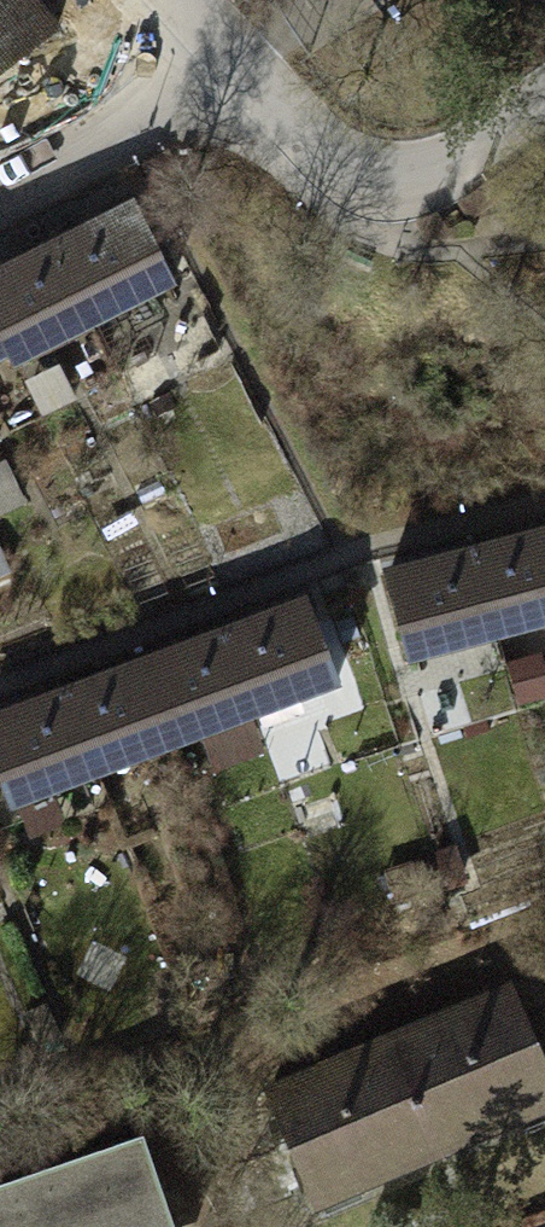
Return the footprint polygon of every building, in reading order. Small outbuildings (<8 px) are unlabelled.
[(30,0),(0,0),(0,74),(54,31),(30,0)] [(199,290),(155,203),(97,232),(22,270),(0,280),(0,390),(199,290)] [(458,574),(414,587),(445,686),(544,655),(544,547),(458,574)] [(331,613),(278,632),(205,657),(129,684),(59,709),(0,730),(0,751),(28,831),(366,712),(331,613)] [(289,1108),(341,1223),(544,1132),(544,993),(289,1108)] [(0,1226),(203,1226),(184,1167),(0,1226)]
